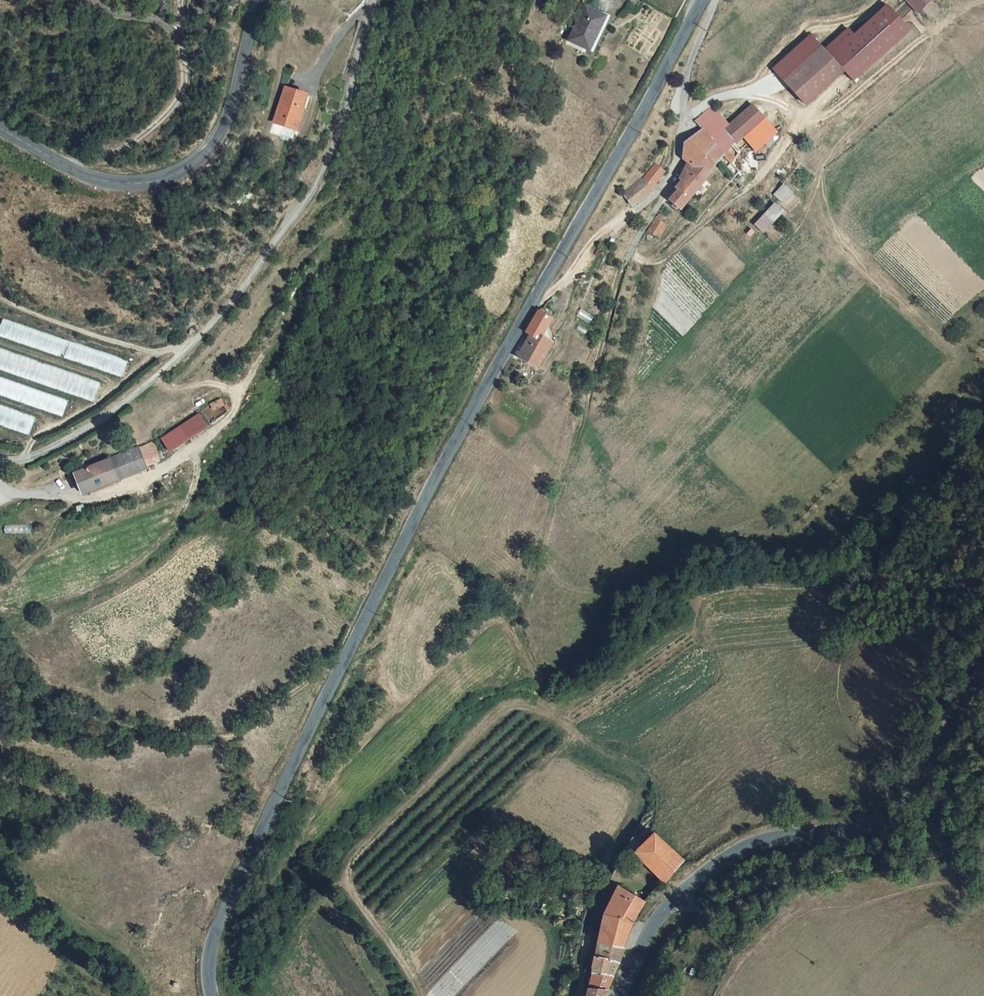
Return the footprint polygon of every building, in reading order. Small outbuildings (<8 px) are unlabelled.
[(918,14),(933,0),(906,0),(918,14)] [(888,4),(854,33),(848,27),(824,48),(845,74),(853,83),(912,30),(888,4)] [(585,24),(581,22),(573,45),(596,53),(608,19),(589,12),(585,24)] [(824,48),(812,33),(774,67),(807,106),(845,74),(824,48)] [(310,98),(288,90),(273,134),(294,142),(310,98)] [(730,125),(727,122),(710,138),(704,132),(685,144),(682,159),(694,167),(678,186),(681,189),(669,203),(678,212),(724,156),(736,141),(738,143),(743,139),(765,118),(752,104),(730,125)] [(704,132),(710,138),(727,122),(713,106),(695,121),(704,132)] [(778,130),(765,118),(743,139),(756,151),(778,130)] [(643,177),(624,194),(633,206),(654,189),(653,187),(665,173),(656,163),(643,177)] [(247,173),(237,183),(242,189),(253,179),(247,173)] [(785,184),(775,195),(785,204),(795,193),(785,184)] [(766,234),(786,212),(775,203),(755,225),(766,234)] [(648,231),(661,239),(670,225),(656,217),(648,231)] [(540,310),(528,331),(533,334),(541,338),(543,336),(552,318),(540,310)] [(123,375),(128,358),(2,320),(0,328),(0,338),(123,375)] [(541,338),(533,334),(520,357),(538,368),(552,342),(543,336),(541,338)] [(65,414),(70,395),(95,402),(102,379),(0,348),(0,395),(65,414)] [(36,414),(0,403),(0,423),(30,433),(36,414)] [(202,413),(164,439),(173,453),(212,428),(202,413)] [(136,449),(109,459),(116,480),(143,470),(136,449)] [(84,491),(116,480),(109,459),(73,472),(77,484),(81,482),(84,491)] [(628,843),(627,845),(657,875),(677,852),(659,833),(643,846),(635,838),(628,843)] [(657,875),(667,884),(669,879),(684,860),(677,852),(657,875)] [(600,927),(599,941),(623,947),(629,926),(644,905),(619,886),(604,911),(600,927)] [(599,941),(596,956),(617,963),(623,947),(599,941)] [(596,956),(592,975),(612,976),(617,963),(596,956)] [(592,975),(589,988),(608,988),(612,976),(592,975)] [(608,988),(589,988),(587,995),(605,995),(608,988)]
